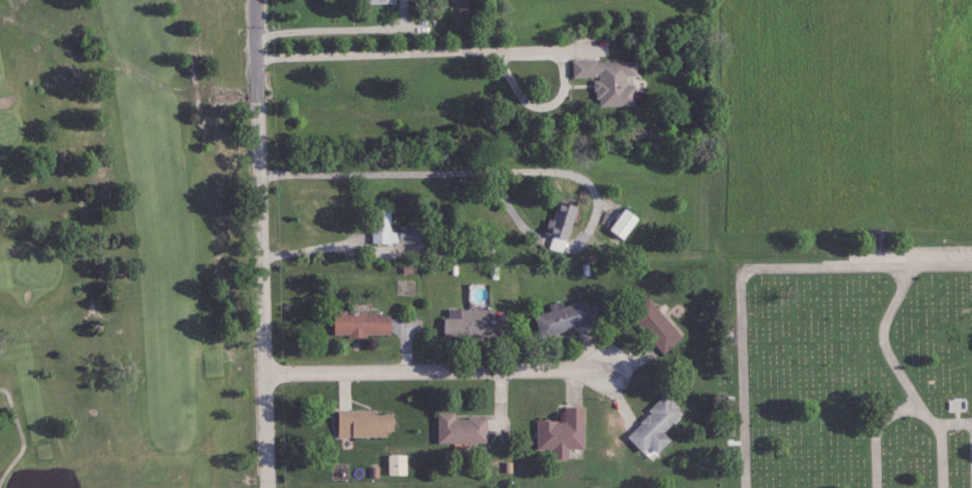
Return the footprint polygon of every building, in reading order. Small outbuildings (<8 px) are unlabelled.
[(636,105),(636,84),(627,85),(627,75),(636,75),(636,60),(572,62),(573,78),(594,77),(594,98),(599,98),(599,106),(636,105)] [(548,248),(564,252),(576,206),(556,200),(547,233),(552,234),(548,248)] [(371,208),(372,243),(422,242),(421,225),(399,225),(399,231),(391,231),(390,208),(371,208)] [(638,217),(624,208),(609,229),(623,239),(638,217)] [(682,336),(647,298),(629,315),(664,353),(682,336)] [(534,315),(540,337),(592,323),(586,300),(558,308),(534,315)] [(495,309),(448,309),(448,318),(443,318),(443,335),(495,335),(495,309)] [(333,335),(390,335),(391,313),(333,312),(333,335)] [(671,440),(663,432),(683,413),(666,395),(625,435),(641,452),(649,445),(657,453),(671,440)] [(536,420),(536,449),(552,450),(552,458),(567,459),(567,449),(583,449),(584,407),(564,406),(564,420),(536,420)] [(393,414),(375,414),(375,410),(337,410),(338,436),(393,435),(393,414)] [(487,418),(454,417),(454,412),(437,412),(437,442),(486,443),(487,418)] [(406,474),(405,454),(387,455),(388,475),(406,474)]
